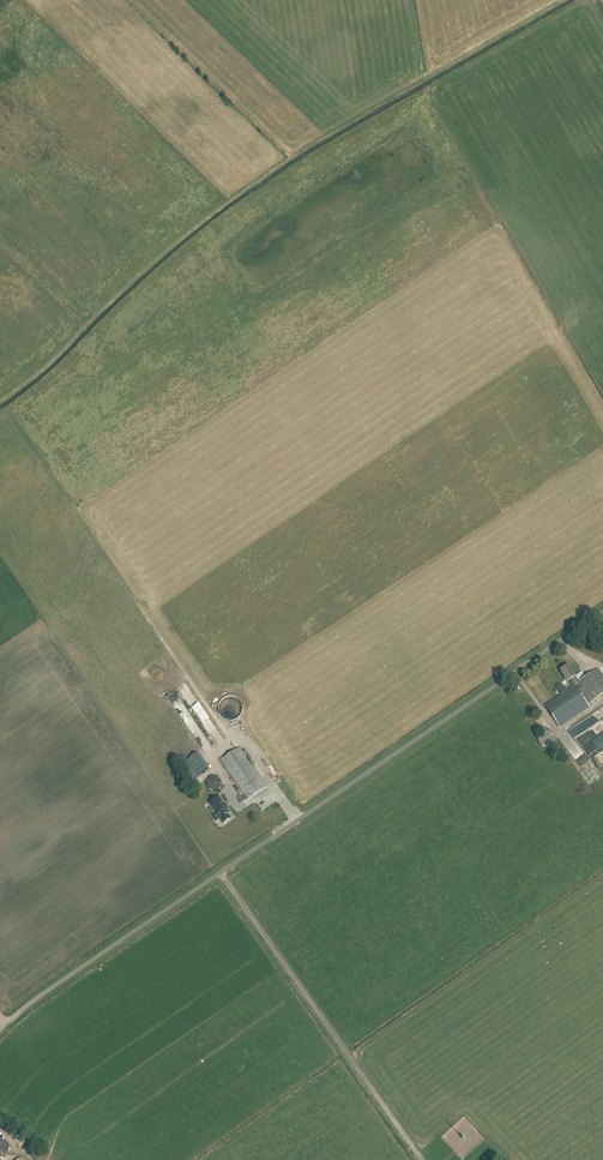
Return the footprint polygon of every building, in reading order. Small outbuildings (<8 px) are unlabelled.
[(568,665),(561,670),(568,681),(571,679),(575,684),(573,685),(574,686),(545,706),(559,727),(589,707),(588,706),(602,695),(602,676),(598,669),(579,682),(575,677),(575,676),(568,665)] [(208,695),(226,685),(221,678),(204,688),(208,695)] [(234,696),(245,688),(241,683),(230,691),(234,696)] [(213,694),(216,700),(225,695),(222,689),(213,694)] [(225,720),(229,721),(232,721),(236,720),(239,718),(241,715),(242,712),(243,709),(242,705),(240,702),(237,699),(234,697),(230,697),(226,698),(223,700),(220,703),(219,706),(219,710),(220,714),(222,717),(225,720)] [(570,731),(575,740),(602,722),(602,709),(570,731)] [(237,797),(241,803),(247,799),(248,800),(267,787),(240,747),(221,760),(240,789),(236,792),(239,796),(237,797)] [(209,768),(198,753),(182,765),(193,780),(209,768)] [(584,758),(579,762),(586,771),(591,766),(584,758)] [(220,790),(220,776),(209,776),(210,790),(220,790)] [(220,819),(223,824),(231,819),(228,814),(230,813),(228,809),(229,809),(225,804),(225,805),(222,801),(220,802),(217,798),(209,803),(216,813),(213,815),(217,821),(220,819)] [(0,1137),(0,1157),(10,1145),(0,1137)]
